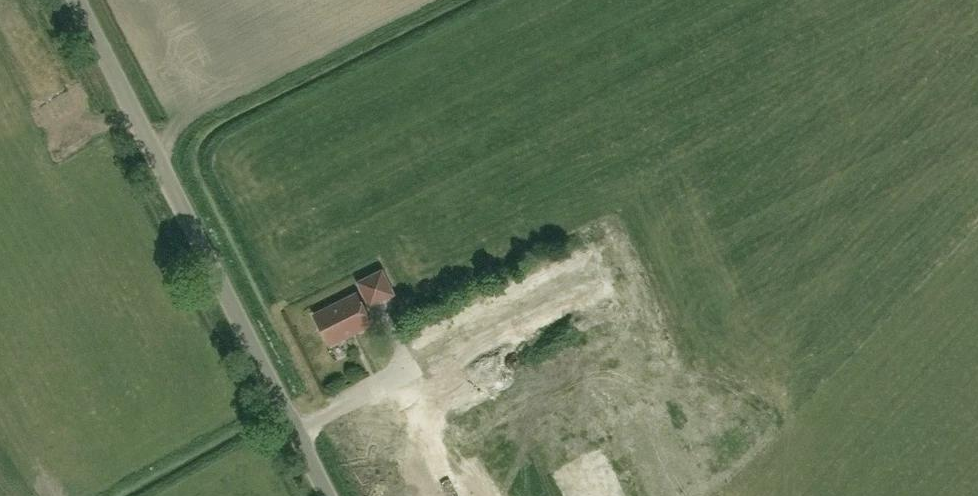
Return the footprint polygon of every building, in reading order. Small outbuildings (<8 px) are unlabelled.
[(382,271),(358,282),(370,306),(394,294),(382,271)] [(357,293),(314,315),(329,346),(372,324),(357,293)] [(408,418),(418,416),(414,397),(404,399),(408,418)] [(477,495),(602,495),(587,463),(567,471),(569,477),(574,475),(578,483),(566,489),(553,461),(574,451),(571,444),(619,423),(609,399),(519,438),(538,481),(525,486),(523,482),(492,495),(478,464),(465,469),(477,495)] [(778,413),(764,429),(771,435),(785,419),(778,413)]
